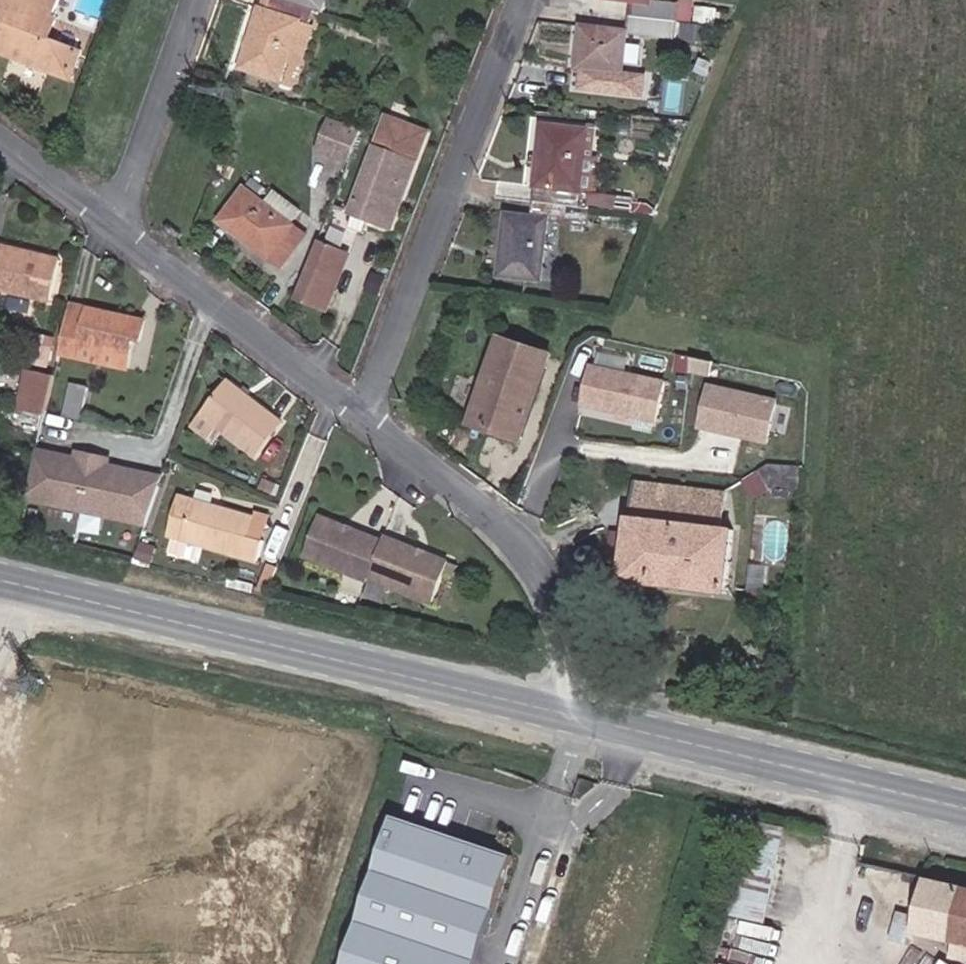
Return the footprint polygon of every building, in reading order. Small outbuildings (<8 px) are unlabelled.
[(82,87),(95,54),(62,42),(69,23),(63,20),(69,0),(0,0),(0,56),(82,87)] [(314,9),(321,11),(324,0),(287,0),(314,9)] [(324,28),(272,7),(251,71),(289,83),(295,67),(310,67),(324,28)] [(638,28),(587,23),(583,70),(634,77),(638,28)] [(438,131),(393,114),(359,217),(405,234),(438,131)] [(369,131),(338,121),(327,152),(357,165),(369,131)] [(605,127),(548,123),(543,190),(590,195),(593,160),(604,163),(605,127)] [(315,235),(252,186),(226,224),(289,272),(315,235)] [(557,218),(512,213),(504,276),(550,282),(557,218)] [(361,254),(328,242),(304,303),(338,318),(361,254)] [(0,257),(0,296),(56,307),(64,258),(7,247),(4,258),(0,257)] [(144,309),(70,295),(61,343),(81,347),(83,335),(130,345),(133,329),(140,331),(144,309)] [(547,343),(499,327),(494,342),(542,358),(547,343)] [(83,335),(81,347),(128,356),(130,345),(83,335)] [(30,363),(49,366),(54,341),(33,338),(30,363)] [(518,430),(542,358),(494,342),(471,414),(518,430)] [(673,377),(688,380),(688,378),(690,364),(675,359),(673,377)] [(668,383),(593,363),(582,409),(661,427),(668,383)] [(690,364),(688,378),(708,385),(712,371),(690,364)] [(61,379),(32,373),(25,411),(53,417),(61,379)] [(290,423),(237,380),(199,427),(215,442),(226,431),(262,462),(290,423)] [(68,415),(84,417),(89,383),(74,381),(68,415)] [(780,400),(709,385),(700,429),(771,449),(780,400)] [(413,413),(427,418),(429,405),(418,399),(413,413)] [(77,454),(42,449),(33,495),(143,511),(150,465),(109,459),(110,452),(78,448),(77,454)] [(152,513),(166,467),(150,465),(143,511),(152,513)] [(784,497),(786,472),(761,470),(742,480),(759,494),(784,497)] [(736,492),(643,481),(630,581),(735,597),(744,533),(730,530),(736,492)] [(248,530),(252,514),(180,495),(168,535),(173,536),(168,552),(201,561),(206,545),(259,559),(267,536),(248,530)] [(248,530),(267,536),(274,513),(254,507),(252,514),(248,530)] [(357,586),(358,583),(373,545),(314,522),(298,563),(357,586)] [(606,546),(607,543),(606,538),(604,535),(600,533),(597,532),(593,533),(590,535),(588,539),(587,542),(588,547),(590,549),(593,551),(597,552),(600,551),(603,549),(606,546)] [(358,583),(418,607),(434,565),(374,541),(373,545),(358,583)] [(155,579),(158,563),(140,559),(137,575),(155,579)] [(251,600),(258,602),(269,576),(261,573),(251,600)] [(394,818),(346,963),(476,963),(511,857),(394,818)] [(767,922),(787,830),(754,823),(733,913),(767,922)] [(927,881),(928,877),(865,862),(854,906),(917,921),(915,932),(965,944),(965,890),(927,881)] [(891,948),(902,950),(906,935),(913,937),(915,932),(917,921),(854,906),(850,922),(852,923),(845,958),(855,960),(854,963),(888,963),(891,948)]
